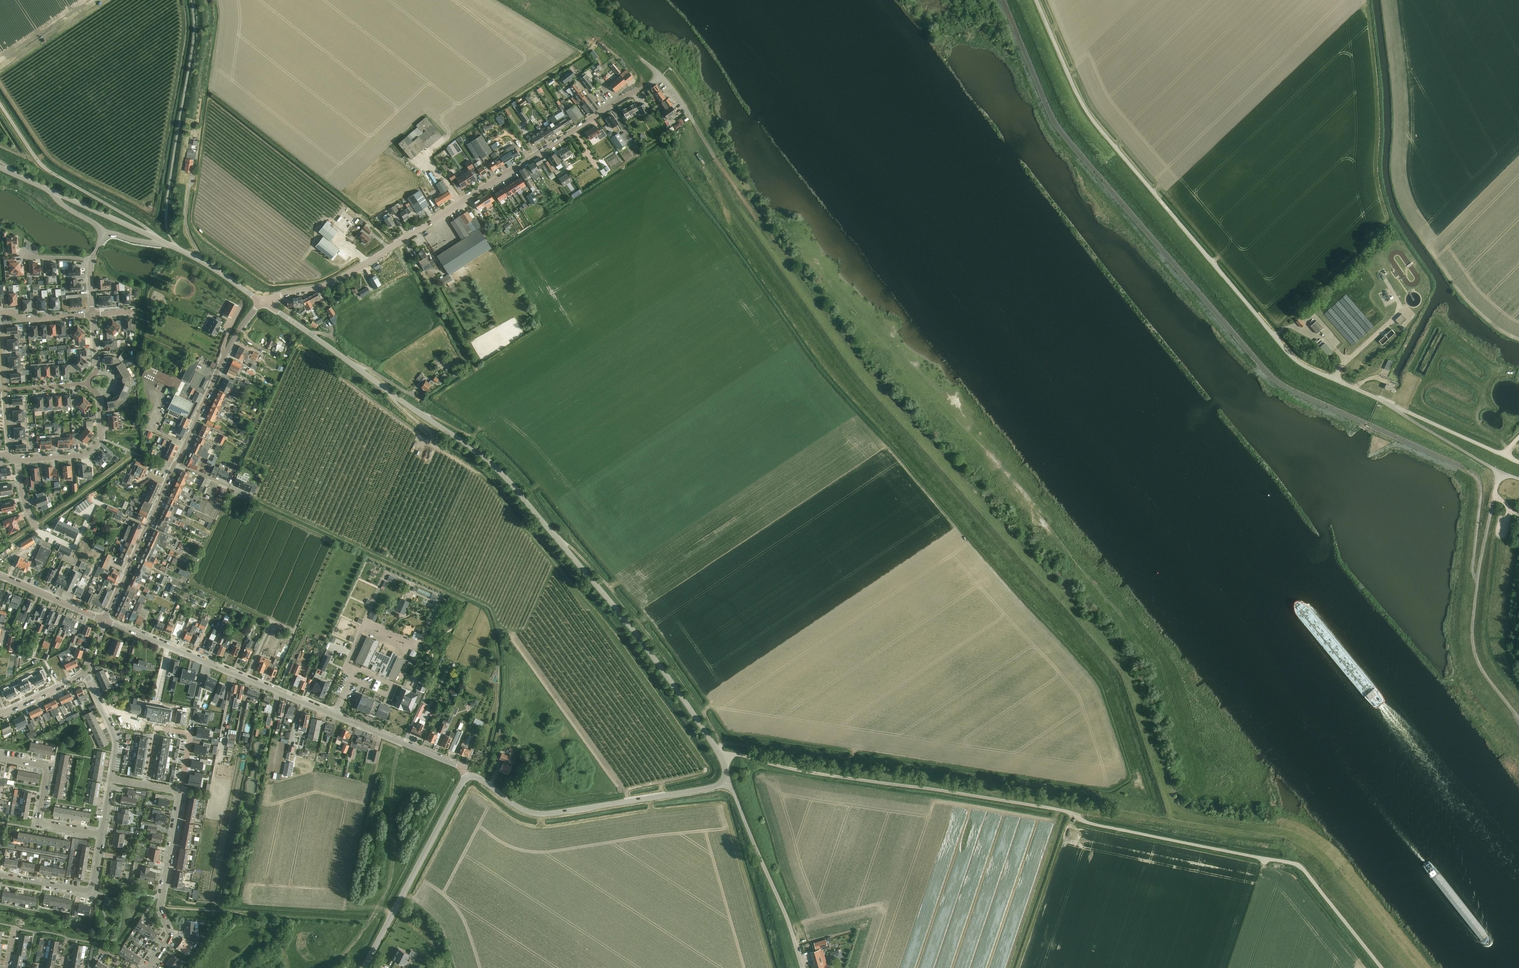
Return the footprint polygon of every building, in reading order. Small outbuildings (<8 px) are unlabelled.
[(618,75),(621,73),(618,70),(617,70),(612,64),(610,66),(618,75)] [(560,78),(565,84),(575,76),(570,70),(560,78)] [(613,71),(607,76),(612,81),(617,75),(613,71)] [(620,75),(609,84),(616,92),(633,78),(629,73),(627,74),(623,78),(620,75)] [(580,78),(589,90),(595,85),(586,75),(583,77),(583,76),(580,78)] [(573,96),(580,90),(574,83),(566,90),(569,93),(570,92),(573,96)] [(647,91),(652,98),(655,96),(659,102),(665,98),(656,85),(654,86),(653,86),(653,87),(647,91)] [(580,90),(573,96),(572,96),(578,104),(582,100),(585,97),(580,91),(580,90)] [(585,97),(582,100),(584,104),(582,105),(588,113),(590,111),(592,114),(598,109),(588,96),(585,97)] [(659,102),(665,110),(671,106),(670,105),(672,104),(668,98),(667,99),(666,97),(665,98),(659,102)] [(625,117),(626,117),(634,113),(635,115),(640,112),(642,115),(648,112),(644,104),(638,107),(638,108),(637,109),(634,103),(621,110),(625,117)] [(566,110),(573,121),(583,115),(576,104),(566,110)] [(562,111),(555,116),(557,120),(562,128),(573,121),(566,110),(565,111),(561,105),(559,106),(562,111)] [(676,113),(671,106),(665,110),(662,112),(667,119),(676,113)] [(525,122),(529,119),(523,111),(520,114),(525,122)] [(554,132),(555,132),(562,128),(557,120),(554,115),(549,118),(552,122),(549,124),(554,132)] [(612,115),(606,119),(612,128),(618,124),(612,115)] [(427,146),(428,148),(442,136),(426,117),(415,126),(417,127),(398,144),(411,159),(427,146)] [(636,127),(642,124),(639,117),(633,120),(636,127)] [(541,133),(544,139),(555,133),(555,132),(554,132),(549,124),(547,121),(544,123),(546,126),(541,128),(539,124),(536,125),(539,131),(541,133)] [(596,126),(586,133),(590,139),(597,135),(599,133),(602,138),(606,135),(602,129),(599,131),(596,126)] [(484,137),(494,151),(503,144),(494,130),(484,137)] [(536,144),(544,139),(541,133),(539,131),(531,136),(529,134),(526,136),(529,141),(532,139),(536,144)] [(618,133),(611,137),(619,149),(625,144),(618,133)] [(471,142),(480,155),(481,158),(492,152),(481,135),(471,142)] [(480,155),(471,142),(466,144),(475,158),(480,155)] [(508,152),(500,157),(504,164),(519,154),(516,149),(515,148),(513,144),(509,146),(510,148),(507,150),(508,152)] [(563,160),(572,154),(568,147),(564,149),(563,148),(558,151),(563,160)] [(187,153),(186,159),(185,163),(186,163),(185,170),(191,171),(193,159),(196,157),(196,152),(193,152),(193,154),(187,153)] [(555,154),(548,158),(554,167),(556,166),(558,170),(563,167),(560,163),(555,154)] [(499,158),(493,161),(497,168),(504,164),(500,157),(500,158),(499,156),(498,157),(499,158)] [(551,180),(557,176),(547,161),(545,158),(542,160),(540,157),(534,160),(534,161),(539,169),(542,167),(551,180)] [(465,173),(463,174),(469,184),(476,179),(472,174),(477,172),(470,161),(465,164),(469,170),(467,172),(468,172),(465,174),(465,173)] [(489,166),(492,171),(493,171),(492,170),(493,170),(497,168),(493,161),(488,164),(490,166),(489,166)] [(481,175),(487,172),(483,166),(482,166),(481,164),(478,166),(476,162),(473,164),(481,175)] [(534,162),(525,167),(529,174),(532,172),(533,174),(537,172),(539,175),(540,175),(541,178),(543,177),(541,174),(534,162)] [(531,187),(532,186),(527,177),(529,175),(524,168),(519,171),(530,188),(531,187)] [(452,172),(448,175),(448,176),(455,186),(459,183),(462,188),(467,185),(469,184),(463,174),(461,176),(462,176),(459,178),(458,177),(456,179),(452,172)] [(563,185),(572,179),(568,173),(559,179),(563,185)] [(515,180),(521,189),(526,186),(520,177),(515,180)] [(440,195),(434,199),(438,206),(452,197),(446,187),(441,180),(435,184),(440,192),(439,193),(440,195)] [(517,191),(521,189),(515,180),(511,183),(517,191)] [(507,185),(512,194),(517,191),(511,183),(507,185)] [(502,188),(508,196),(508,197),(512,194),(507,185),(502,188)] [(499,191),(504,198),(508,196),(502,188),(499,191)] [(417,213),(429,205),(420,190),(407,198),(417,213)] [(494,194),(499,201),(504,198),(499,191),(494,194)] [(533,192),(526,196),(530,203),(532,204),(538,200),(533,192)] [(474,203),(479,210),(482,208),(484,211),(486,209),(484,207),(494,201),(489,193),(474,203)] [(412,215),(411,213),(414,211),(410,204),(407,206),(408,208),(400,213),(405,220),(412,215)] [(392,214),(398,211),(395,205),(389,209),(392,214)] [(461,239),(471,232),(481,226),(475,217),(472,219),(467,211),(450,222),(461,239)] [(389,227),(394,223),(391,219),(392,218),(388,212),(386,213),(388,216),(384,219),(389,227)] [(350,229),(356,219),(352,217),(347,227),(350,229)] [(338,232),(326,222),(319,232),(330,241),(338,232)] [(506,229),(504,231),(506,234),(510,232),(507,228),(512,225),(511,222),(504,226),(506,229)] [(367,236),(371,231),(364,226),(359,232),(362,234),(359,238),(365,243),(370,238),(367,236)] [(449,275),(491,248),(479,229),(461,241),(461,240),(436,256),(449,275)] [(8,245),(9,253),(16,253),(15,244),(17,244),(17,237),(12,237),(11,237),(9,237),(9,238),(7,238),(8,245)] [(339,249),(323,237),(315,246),(331,259),(339,249)] [(423,249),(418,252),(417,252),(420,258),(422,257),(422,258),(419,260),(423,269),(431,265),(432,267),(436,265),(433,259),(429,261),(427,256),(426,257),(425,255),(426,254),(423,249)] [(24,275),(23,266),(20,266),(20,262),(16,263),(16,259),(6,259),(7,267),(11,267),(11,272),(18,271),(19,275),(24,275)] [(392,262),(383,267),(387,274),(393,271),(395,273),(398,272),(396,268),(400,266),(397,260),(393,263),(392,262)] [(37,265),(36,263),(34,263),(34,262),(33,262),(32,262),(31,263),(29,263),(30,273),(34,273),(35,276),(41,275),(40,265),(37,265)] [(46,266),(47,273),(49,272),(49,275),(57,275),(56,263),(48,263),(49,266),(46,266)] [(68,268),(65,268),(66,276),(68,276),(72,276),(72,279),(76,278),(76,275),(80,275),(79,267),(75,268),(75,264),(69,265),(69,268),(68,268)] [(376,275),(369,279),(375,289),(382,284),(376,275)] [(104,282),(104,279),(103,279),(103,278),(102,277),(100,278),(99,279),(99,280),(98,280),(99,289),(105,288),(111,288),(110,282),(104,282)] [(81,284),(76,284),(76,283),(77,283),(77,279),(70,280),(71,292),(81,291),(81,284)] [(125,285),(119,283),(119,284),(119,290),(119,291),(122,291),(123,292),(123,303),(125,303),(125,304),(129,304),(129,303),(130,303),(130,299),(131,299),(131,295),(130,295),(130,292),(125,292),(125,285)] [(10,297),(9,297),(9,301),(10,301),(10,305),(11,304),(11,305),(16,305),(16,304),(17,304),(16,293),(16,291),(19,291),(19,285),(13,285),(13,286),(9,286),(9,294),(10,297)] [(367,287),(358,292),(361,297),(370,292),(367,287)] [(52,305),(53,309),(54,309),(54,310),(58,309),(58,308),(59,308),(59,297),(58,296),(61,295),(61,289),(55,289),(56,298),(52,298),(52,301),(51,301),(51,305),(52,305)] [(38,306),(39,310),(40,310),(40,311),(44,311),(44,310),(46,309),(45,298),(44,297),(48,296),(47,290),(41,290),(42,299),(38,299),(38,302),(37,303),(37,306),(38,306)] [(317,292),(308,297),(311,302),(312,304),(317,302),(316,299),(319,297),(317,292)] [(1384,294),(1391,304),(1398,300),(1396,297),(1391,299),(1387,292),(1384,294)] [(66,295),(61,295),(62,299),(66,299),(66,300),(70,299),(70,306),(70,307),(71,307),(75,307),(77,306),(82,306),(82,298),(81,298),(79,298),(78,294),(66,295)] [(104,305),(107,305),(112,304),(111,296),(99,297),(100,305),(104,305)] [(302,297),(293,298),(294,306),(294,308),(298,307),(300,311),(300,312),(302,314),(304,312),(303,306),(302,300),(302,297)] [(308,297),(302,300),(303,306),(304,312),(305,311),(306,311),(313,307),(312,305),(312,304),(311,302),(308,297)] [(288,307),(294,306),(293,298),(292,298),(284,300),(285,304),(285,305),(287,304),(288,307)] [(24,300),(23,300),(24,311),(27,311),(27,312),(30,312),(30,311),(32,311),(31,300),(28,300),(28,299),(24,299),(24,300)] [(238,306),(229,301),(223,313),(232,318),(238,306)] [(331,307),(327,310),(331,317),(335,314),(331,307)] [(1314,312),(1312,309),(1302,318),(1304,320),(1314,312)] [(1402,314),(1396,320),(1400,325),(1407,319),(1402,314)] [(213,318),(206,331),(216,336),(220,327),(219,327),(221,322),(220,322),(222,319),(217,317),(216,319),(213,318)] [(131,318),(125,319),(125,321),(126,326),(126,329),(129,329),(130,332),(135,332),(136,325),(131,325),(131,318)] [(1301,327),(1304,325),(1305,324),(1299,318),(1296,321),(1301,327)] [(112,320),(109,324),(117,331),(121,327),(123,327),(126,326),(125,321),(122,321),(122,320),(118,321),(116,323),(112,320)] [(1317,333),(1323,328),(1316,321),(1310,326),(1317,333)] [(65,334),(65,328),(65,324),(64,324),(63,323),(60,323),(60,324),(59,324),(59,331),(56,331),(56,338),(66,337),(65,334)] [(56,338),(56,331),(55,324),(50,325),(50,332),(47,332),(47,339),(53,338),(53,335),(56,335),(56,338)] [(113,335),(117,331),(109,324),(105,328),(109,331),(107,333),(108,341),(114,340),(113,335)] [(38,339),(47,339),(47,332),(46,325),(40,325),(41,332),(38,333),(38,339)] [(14,333),(14,336),(21,336),(21,331),(18,331),(18,327),(17,327),(17,326),(18,326),(14,326),(12,327),(12,328),(7,328),(7,334),(14,333)] [(29,340),(34,340),(38,339),(38,333),(37,326),(31,326),(32,333),(28,333),(29,340)] [(72,327),(65,328),(65,334),(71,334),(75,338),(82,329),(77,326),(74,329),(72,327)] [(86,333),(82,329),(75,338),(79,341),(79,346),(85,346),(84,343),(85,343),(85,338),(83,337),(86,333)] [(21,340),(21,336),(14,336),(15,339),(8,340),(8,342),(8,341),(7,341),(8,345),(19,344),(19,341),(21,340)] [(114,340),(108,341),(103,341),(103,347),(111,346),(111,350),(118,349),(117,340),(114,340)] [(1324,343),(1320,347),(1327,355),(1332,351),(1326,343),(1324,343)] [(16,350),(16,353),(22,353),(22,348),(19,348),(19,344),(8,345),(8,349),(9,351),(16,350)] [(238,352),(245,355),(250,358),(255,360),(259,354),(254,352),(252,354),(250,353),(250,354),(246,353),(247,350),(248,350),(240,346),(238,352)] [(77,360),(85,367),(89,363),(85,360),(87,358),(86,353),(85,353),(85,350),(80,351),(80,356),(77,360)] [(238,352),(235,357),(242,361),(246,362),(247,359),(248,357),(245,355),(238,352)] [(23,357),(22,353),(16,353),(16,356),(9,357),(9,359),(9,358),(9,362),(20,362),(20,358),(23,357)] [(110,365),(113,367),(118,358),(115,356),(108,356),(107,353),(104,353),(104,358),(105,358),(105,363),(110,363),(110,365)] [(121,372),(127,368),(122,360),(118,358),(113,367),(117,369),(118,368),(121,372)] [(199,361),(192,358),(187,369),(183,367),(181,372),(181,373),(183,375),(182,379),(189,382),(199,361)] [(65,360),(58,360),(59,365),(59,369),(62,369),(63,376),(69,375),(68,371),(68,365),(65,365),(65,360)] [(73,364),(68,365),(68,371),(76,370),(78,368),(81,371),(85,367),(77,360),(73,364)] [(234,360),(231,365),(239,369),(242,370),(243,367),(244,365),(243,364),(234,360)] [(1388,360),(1384,369),(1389,371),(1393,362),(1388,360)] [(17,368),(17,370),(24,370),(23,365),(20,365),(20,362),(9,362),(9,367),(9,366),(10,366),(10,368),(17,368)] [(49,363),(40,364),(41,370),(44,370),(45,377),(50,377),(50,370),(49,363)] [(60,376),(59,369),(59,365),(55,365),(55,363),(49,363),(50,370),(53,369),(54,376),(60,376)] [(41,377),(41,370),(40,364),(31,364),(31,371),(35,371),(35,378),(41,377)] [(153,382),(154,379),(159,369),(147,364),(141,376),(153,382)] [(231,365),(229,369),(236,373),(237,373),(240,374),(242,370),(239,369),(231,365)] [(134,379),(127,368),(121,372),(124,376),(122,377),(122,381),(134,380),(134,379)] [(159,369),(154,379),(168,386),(173,376),(159,369)] [(229,369),(227,374),(239,380),(240,378),(236,376),(237,373),(236,373),(229,369)] [(24,375),(24,370),(17,370),(17,373),(10,374),(11,380),(16,379),(16,380),(18,380),(22,380),(21,380),(21,379),(22,379),(21,375),(24,375)] [(169,409),(179,414),(190,419),(191,419),(203,394),(210,379),(195,372),(189,385),(181,381),(182,380),(181,380),(177,390),(168,409),(169,409)] [(168,386),(177,390),(181,380),(173,376),(168,386)] [(228,394),(233,382),(225,378),(219,390),(228,394)] [(122,390),(129,393),(134,381),(134,380),(122,381),(123,385),(124,386),(122,390)] [(432,385),(434,382),(431,380),(428,383),(425,381),(421,387),(426,391),(430,384),(432,385)] [(1386,384),(1384,388),(1394,393),(1396,388),(1395,388),(1391,386),(1389,385),(1386,384)] [(125,401),(129,393),(122,390),(120,395),(119,394),(116,396),(122,404),(125,401)] [(216,396),(227,401),(227,400),(224,398),(226,394),(219,391),(216,396)] [(56,403),(53,403),(53,410),(62,409),(62,403),(61,395),(56,396),(56,403)] [(65,402),(62,403),(62,409),(68,409),(68,406),(71,406),(71,399),(70,395),(65,395),(65,402)] [(47,404),(43,404),(44,411),(53,410),(53,403),(52,396),(46,397),(47,404)] [(122,404),(116,396),(113,399),(113,400),(108,401),(109,406),(108,407),(108,411),(112,411),(112,408),(118,406),(122,404)] [(227,401),(216,396),(214,401),(224,406),(227,401)] [(19,407),(26,407),(26,402),(23,402),(23,398),(22,398),(23,398),(23,397),(19,397),(19,398),(17,398),(17,399),(12,399),(13,405),(19,404),(20,407),(19,407)] [(44,411),(43,404),(43,397),(37,397),(38,404),(34,405),(35,411),(44,411)] [(76,405),(80,409),(88,401),(83,397),(80,400),(78,399),(71,399),(71,406),(76,405)] [(92,404),(88,401),(80,409),(85,412),(85,418),(90,417),(90,414),(91,414),(91,409),(89,408),(92,404)] [(214,401),(211,407),(219,410),(220,407),(225,409),(226,407),(224,406),(214,401)] [(26,407),(19,407),(20,407),(20,410),(13,411),(13,413),(13,412),(13,416),(24,416),(24,412),(27,411),(26,407)] [(219,410),(211,407),(209,412),(219,417),(221,418),(223,415),(221,414),(222,412),(219,410)] [(186,428),(190,419),(179,414),(169,409),(168,413),(181,420),(180,424),(179,424),(186,428)] [(115,415),(108,416),(109,421),(109,422),(118,421),(122,421),(121,415),(121,412),(114,412),(115,415)] [(209,412),(206,418),(214,421),(214,420),(215,418),(220,421),(221,418),(219,417),(209,412)] [(24,419),(24,416),(13,416),(13,421),(14,421),(14,420),(14,422),(21,421),(21,424),(28,424),(27,419),(24,419)] [(83,432),(90,438),(94,434),(90,431),(93,428),(93,424),(92,424),(92,421),(86,421),(87,428),(86,428),(83,432)] [(109,423),(108,423),(108,426),(109,426),(109,427),(116,427),(116,430),(123,430),(122,424),(119,424),(118,421),(109,422),(109,423)] [(179,424),(180,424),(174,422),(173,425),(178,428),(175,434),(183,438),(187,428),(186,428),(179,424)] [(14,429),(14,434),(25,433),(25,429),(28,428),(28,424),(21,424),(21,425),(21,427),(15,428),(15,430),(14,430),(14,429)] [(203,424),(201,429),(208,433),(210,430),(212,431),(212,432),(214,429),(203,424)] [(208,433),(201,429),(200,431),(199,431),(198,434),(199,434),(198,435),(206,438),(208,439),(211,434),(210,434),(208,433)] [(90,438),(83,432),(79,436),(79,437),(73,437),(73,440),(73,444),(80,443),(83,440),(86,443),(90,438)] [(22,442),(29,441),(29,436),(26,436),(25,433),(14,434),(15,438),(15,437),(15,439),(22,439),(22,441),(22,442)] [(70,447),(70,444),(73,444),(73,440),(73,437),(72,433),(67,434),(67,437),(64,438),(64,447),(66,447),(66,448),(69,448),(69,447),(70,447)] [(64,447),(64,438),(61,438),(60,434),(54,435),(55,441),(58,441),(59,448),(64,447)] [(54,435),(46,436),(47,449),(48,448),(48,449),(51,449),(51,448),(52,448),(52,442),(55,441),(54,435)] [(41,449),(47,449),(46,436),(37,436),(37,446),(40,446),(41,449)] [(196,441),(209,447),(210,444),(204,441),(205,439),(198,436),(196,441)] [(179,446),(171,442),(170,445),(165,443),(166,440),(163,438),(160,444),(163,445),(164,445),(164,446),(168,448),(176,451),(179,446)] [(29,441),(22,442),(23,445),(16,445),(16,451),(21,450),(22,451),(23,451),(27,451),(27,450),(27,447),(29,446),(29,445),(35,445),(34,441),(29,441)] [(193,446),(191,451),(200,455),(207,459),(209,453),(208,453),(208,450),(209,447),(196,441),(193,446)] [(168,448),(166,453),(174,457),(176,451),(168,448)] [(105,454),(102,451),(95,460),(96,462),(96,463),(96,464),(97,464),(98,464),(99,464),(101,465),(107,458),(109,460),(113,456),(108,452),(105,454)] [(200,455),(191,451),(188,456),(197,461),(200,462),(201,460),(198,459),(200,455)] [(172,462),(174,457),(166,453),(164,457),(163,456),(162,458),(172,462)] [(197,461),(188,456),(185,464),(190,466),(189,467),(196,470),(198,466),(195,465),(197,461)] [(140,472),(145,474),(145,473),(147,469),(145,469),(146,467),(140,464),(140,463),(136,461),(135,464),(135,465),(133,470),(136,471),(140,473),(140,472)] [(87,464),(79,464),(80,476),(81,476),(81,477),(82,478),(85,477),(86,477),(86,476),(87,476),(87,475),(92,475),(92,467),(88,467),(87,466),(87,464)] [(71,465),(63,466),(64,477),(72,476),(71,465)] [(228,472),(230,469),(227,468),(226,471),(224,470),(225,468),(219,465),(218,467),(215,466),(211,473),(226,480),(229,472),(228,472)] [(53,467),(45,467),(46,477),(46,480),(53,479),(57,479),(56,469),(53,470),(53,467)] [(0,469),(0,479),(4,478),(4,475),(10,475),(11,474),(11,471),(10,471),(10,468),(0,469)] [(40,479),(39,468),(31,468),(31,476),(28,476),(29,486),(34,486),(33,482),(37,482),(38,481),(38,480),(40,479)] [(189,479),(191,480),(192,477),(188,475),(190,473),(182,469),(180,475),(189,479)] [(143,478),(145,474),(140,472),(140,473),(136,471),(133,470),(130,475),(126,473),(121,485),(126,487),(128,483),(130,483),(133,478),(134,479),(136,475),(143,478)] [(238,474),(234,483),(239,485),(238,486),(250,491),(255,493),(258,485),(254,482),(252,486),(246,483),(247,480),(248,478),(243,476),(238,474)] [(189,479),(180,475),(177,480),(185,484),(186,481),(189,483),(191,480),(189,479)] [(202,476),(199,484),(201,485),(204,486),(207,478),(202,476)] [(149,490),(144,499),(145,500),(153,503),(156,495),(157,494),(158,492),(159,489),(161,485),(162,484),(153,480),(149,490)] [(185,484),(177,480),(175,486),(182,489),(186,490),(188,491),(189,488),(184,486),(185,484)] [(0,485),(0,496),(0,497),(9,495),(8,494),(13,493),(12,484),(7,485),(7,484),(0,485)] [(182,489),(175,486),(172,491),(178,494),(183,496),(186,490),(182,489)] [(217,487),(214,493),(218,494),(216,498),(221,500),(226,489),(221,487),(220,489),(217,487)] [(178,494),(172,491),(170,496),(178,500),(179,499),(178,499),(178,497),(182,499),(183,496),(178,494)] [(38,499),(35,500),(38,506),(37,506),(37,507),(40,506),(43,512),(43,511),(42,510),(49,508),(47,503),(51,502),(51,501),(49,502),(46,496),(45,496),(43,492),(37,494),(36,493),(38,499)] [(167,503),(175,506),(181,509),(182,506),(178,505),(180,502),(169,497),(167,503)] [(1,505),(1,506),(0,507),(1,508),(1,509),(2,510),(3,512),(15,510),(14,506),(16,506),(14,500),(1,503),(1,505)] [(142,504),(143,504),(151,508),(153,503),(145,500),(143,503),(142,503),(142,504)] [(181,509),(175,506),(167,503),(164,508),(172,511),(176,513),(177,509),(180,511),(181,509)] [(151,508),(143,504),(141,508),(140,507),(140,508),(141,509),(148,513),(151,508)] [(108,505),(107,509),(111,511),(117,514),(119,510),(113,507),(108,505)] [(162,513),(174,519),(176,520),(177,517),(171,514),(172,511),(164,508),(162,513)] [(147,517),(146,517),(138,513),(135,512),(134,513),(127,509),(125,513),(129,515),(136,518),(144,522),(147,517)] [(141,509),(139,512),(138,512),(138,513),(146,517),(148,513),(141,509)] [(162,513),(160,518),(168,522),(171,524),(174,519),(162,513)] [(10,529),(9,530),(10,534),(14,532),(13,531),(19,529),(16,521),(21,520),(20,516),(3,521),(5,525),(8,524),(10,529)] [(160,518),(155,528),(166,533),(169,526),(167,525),(168,522),(160,518)] [(59,520),(54,529),(61,532),(66,523),(59,520)] [(123,539),(126,541),(127,540),(135,544),(143,524),(134,521),(132,526),(129,525),(123,539)] [(66,523),(61,532),(68,536),(73,527),(66,523)] [(73,527),(68,536),(76,539),(80,530),(73,527)] [(155,529),(152,535),(163,540),(166,541),(168,536),(155,529)] [(157,543),(165,547),(167,543),(163,541),(163,540),(152,535),(150,539),(150,540),(157,543)] [(21,543),(24,548),(35,542),(39,543),(41,539),(34,536),(30,538),(21,543)] [(135,544),(127,540),(126,541),(125,544),(122,543),(123,542),(117,539),(116,542),(120,544),(132,549),(134,544),(135,544)] [(136,553),(140,555),(145,541),(142,539),(136,553)] [(156,545),(157,543),(150,540),(147,545),(154,548),(154,549),(159,551),(161,548),(156,545)] [(94,548),(103,553),(105,547),(96,543),(94,548)] [(61,544),(59,548),(65,551),(64,553),(69,556),(72,550),(61,544)] [(130,555),(132,549),(120,544),(119,545),(120,545),(119,547),(122,548),(123,548),(119,557),(121,558),(119,564),(125,567),(130,555)] [(39,550),(31,567),(40,570),(42,565),(44,566),(49,554),(51,550),(41,545),(39,550)] [(147,545),(144,552),(151,555),(154,557),(156,554),(153,552),(154,549),(154,548),(147,545)] [(144,552),(142,557),(153,562),(156,557),(154,557),(151,555),(144,552)] [(20,557),(16,566),(22,569),(22,570),(25,572),(26,571),(27,571),(26,571),(27,572),(27,571),(31,560),(31,561),(20,557)] [(142,557),(140,562),(151,568),(152,568),(154,563),(153,562),(142,557)] [(5,559),(2,565),(9,567),(11,561),(5,559)] [(79,567),(85,570),(88,564),(81,561),(79,567)] [(149,573),(150,572),(151,568),(140,562),(139,563),(137,567),(149,573)] [(142,578),(146,580),(149,573),(137,567),(134,574),(142,577),(142,578)] [(50,568),(45,579),(46,580),(46,581),(48,582),(49,581),(50,582),(53,576),(54,576),(57,570),(54,568),(53,570),(50,568)] [(70,576),(79,580),(82,574),(79,573),(73,569),(73,570),(70,576)] [(188,578),(190,574),(180,569),(178,573),(188,578)] [(107,579),(116,584),(117,584),(118,581),(120,576),(119,575),(112,572),(111,576),(109,575),(107,579)] [(58,577),(55,584),(58,585),(58,586),(60,587),(60,586),(64,588),(64,589),(68,581),(62,578),(63,576),(59,574),(58,577)] [(142,577),(134,574),(132,579),(129,584),(136,588),(139,589),(141,584),(144,585),(146,580),(142,578),(142,577)] [(387,580),(394,583),(396,578),(389,575),(387,580)] [(73,592),(79,580),(70,576),(68,581),(64,589),(71,592),(71,591),(73,592)] [(80,581),(74,594),(80,596),(84,589),(84,588),(87,583),(84,581),(86,578),(82,577),(81,580),(80,581)] [(129,584),(127,590),(137,594),(139,589),(136,588),(129,584)] [(102,586),(102,587),(100,591),(98,594),(94,604),(103,608),(111,590),(106,587),(106,588),(102,586)] [(127,590),(125,595),(132,598),(135,599),(136,597),(138,598),(139,595),(137,594),(127,590)] [(91,603),(94,604),(98,594),(95,593),(95,594),(88,591),(84,600),(91,603)] [(10,603),(13,594),(8,592),(3,604),(2,607),(5,608),(6,605),(5,605),(6,604),(9,605),(10,603)] [(9,605),(18,609),(19,606),(23,598),(14,594),(10,602),(9,605)] [(134,599),(135,599),(132,598),(125,595),(122,600),(129,603),(131,599),(133,600),(132,602),(135,604),(137,600),(134,599)] [(404,615),(410,602),(401,598),(395,611),(404,615)] [(20,612),(17,620),(21,621),(22,622),(27,611),(28,611),(30,612),(31,612),(32,609),(31,609),(32,605),(33,605),(33,604),(33,603),(32,602),(32,601),(30,600),(29,601),(26,606),(24,605),(22,609),(24,610),(23,613),(20,612)] [(122,600),(120,605),(127,608),(128,606),(130,607),(133,608),(134,606),(129,604),(129,603),(122,600)] [(143,604),(137,601),(132,612),(129,619),(132,621),(141,625),(145,615),(139,612),(143,604)] [(120,605),(117,611),(129,616),(130,613),(127,612),(127,613),(125,612),(127,608),(120,605)] [(34,614),(32,619),(35,621),(36,619),(39,621),(41,617),(43,618),(47,608),(46,608),(45,607),(43,606),(42,606),(41,606),(39,612),(36,611),(35,614),(34,614)] [(51,610),(50,610),(45,621),(50,623),(49,625),(48,624),(46,628),(49,629),(55,614),(56,612),(54,611),(54,610),(52,609),(51,610)] [(128,619),(129,616),(117,611),(115,616),(122,620),(123,620),(124,618),(123,618),(123,616),(125,617),(125,618),(128,619)] [(58,613),(56,612),(55,614),(49,629),(48,632),(51,633),(54,628),(52,627),(54,623),(58,624),(62,615),(62,614),(61,614),(61,613),(59,612),(58,613)] [(156,628),(162,630),(164,624),(161,623),(162,621),(159,620),(162,614),(159,612),(156,619),(159,620),(156,628)] [(205,626),(209,618),(203,615),(199,624),(205,626)] [(66,629),(71,618),(65,616),(62,624),(64,625),(63,628),(66,629),(66,630),(66,629)] [(65,632),(68,634),(69,632),(71,633),(72,631),(76,633),(77,629),(73,628),(76,621),(71,618),(66,629),(66,630),(65,632)] [(222,623),(217,633),(221,635),(222,633),(226,625),(228,620),(224,618),(222,623)] [(255,619),(251,628),(256,630),(260,621),(255,619)] [(182,625),(177,623),(172,634),(179,637),(182,630),(183,631),(187,623),(184,621),(182,625)] [(174,624),(169,622),(165,631),(170,633),(174,624)] [(187,631),(183,639),(185,640),(185,641),(188,642),(188,641),(189,642),(193,634),(194,635),(197,627),(199,623),(196,622),(195,626),(193,625),(190,632),(187,631)] [(81,628),(79,634),(82,635),(87,637),(88,636),(89,636),(92,627),(85,625),(84,629),(81,628)] [(415,631),(412,638),(417,640),(420,634),(415,631)] [(195,634),(191,643),(197,645),(201,637),(202,634),(200,633),(199,636),(195,634)] [(210,639),(206,649),(212,651),(216,642),(213,640),(216,635),(211,633),(209,639),(210,639)] [(9,636),(8,642),(6,650),(12,651),(13,643),(15,637),(9,636)] [(55,641),(53,646),(56,647),(57,648),(59,642),(60,643),(62,639),(57,636),(55,641)] [(367,636),(355,661),(368,667),(370,663),(373,664),(372,666),(373,666),(372,669),(375,670),(376,668),(377,668),(377,666),(381,668),(379,672),(395,679),(404,659),(396,655),(396,653),(392,652),(390,657),(376,650),(380,641),(376,639),(376,640),(367,636)] [(110,649),(108,653),(115,655),(116,651),(119,652),(122,642),(114,639),(111,646),(112,646),(111,649),(110,649)] [(220,645),(216,653),(217,654),(218,654),(219,655),(220,655),(222,656),(226,648),(227,648),(230,642),(230,641),(230,640),(228,639),(227,640),(227,641),(226,641),(225,643),(224,643),(223,643),(222,646),(220,645)] [(44,640),(42,646),(48,649),(51,643),(50,643),(44,640)] [(248,644),(247,644),(241,658),(247,661),(252,650),(251,649),(252,646),(254,641),(250,640),(248,644)] [(232,648),(230,653),(236,656),(241,645),(237,642),(235,646),(233,645),(231,648),(232,648)] [(278,651),(276,656),(283,659),(289,646),(285,644),(281,653),(278,651)] [(75,648),(74,651),(76,651),(74,656),(81,658),(83,650),(77,648),(75,648)] [(325,654),(318,668),(324,671),(331,657),(325,654)] [(70,656),(67,657),(73,668),(78,665),(75,659),(72,661),(70,656)] [(262,656),(259,662),(260,663),(257,670),(263,672),(265,665),(268,666),(271,660),(262,656)] [(67,670),(73,668),(67,657),(65,658),(66,660),(67,663),(64,664),(67,670)] [(271,667),(268,674),(274,677),(277,670),(274,668),(275,664),(277,659),(273,657),(269,667),(271,667)] [(134,662),(133,668),(141,670),(142,668),(152,670),(154,669),(155,665),(151,664),(151,663),(148,662),(148,661),(142,660),(142,659),(140,659),(140,660),(139,659),(138,663),(134,662)] [(172,660),(169,671),(176,673),(176,670),(177,670),(178,665),(177,665),(178,661),(172,660)] [(298,675),(302,666),(296,663),(292,673),(298,675)] [(100,681),(107,678),(110,677),(114,675),(113,672),(109,674),(107,671),(105,672),(103,669),(101,670),(101,669),(101,666),(95,665),(95,668),(97,672),(96,672),(97,675),(97,674),(98,676),(98,677),(100,681)] [(183,668),(181,678),(194,681),(196,671),(191,670),(188,669),(183,668)] [(41,673),(37,675),(41,684),(46,682),(45,679),(47,678),(43,669),(40,670),(41,673)] [(32,674),(29,676),(33,685),(36,683),(37,686),(41,684),(37,675),(33,677),(32,674)] [(29,676),(22,679),(23,682),(27,691),(32,688),(30,686),(33,685),(29,676)] [(203,687),(212,691),(214,688),(217,680),(208,676),(205,684),(203,687)] [(294,685),(304,689),(307,682),(303,680),(303,678),(297,676),(294,685)] [(107,678),(100,681),(102,686),(103,688),(104,690),(111,687),(107,678)] [(329,683),(321,680),(319,683),(315,682),(312,690),(316,692),(315,694),(323,697),(325,692),(326,692),(326,691),(329,683)] [(23,682),(16,685),(19,691),(22,690),(23,693),(27,691),(23,682)] [(423,692),(426,685),(419,682),(416,689),(417,689),(415,694),(410,691),(410,690),(402,687),(394,706),(402,709),(403,708),(411,711),(413,704),(416,705),(417,703),(418,704),(423,692)] [(220,683),(212,701),(216,703),(218,697),(217,697),(219,694),(222,695),(226,686),(220,683)] [(231,695),(230,697),(235,697),(236,694),(237,694),(238,684),(233,683),(231,695)] [(233,705),(233,708),(236,709),(236,706),(237,702),(238,699),(242,699),(243,694),(244,686),(238,684),(237,694),(236,694),(235,697),(234,701),(233,705)] [(9,688),(13,697),(18,695),(16,692),(19,691),(16,685),(9,688)] [(5,690),(2,692),(5,698),(8,697),(9,699),(13,697),(9,688),(8,686),(4,688),(5,690)] [(86,693),(85,693),(82,687),(76,690),(79,698),(77,699),(79,704),(80,704),(82,703),(81,700),(88,697),(86,693)] [(257,700),(260,692),(249,687),(246,695),(251,697),(250,700),(253,701),(254,698),(257,700)] [(70,693),(65,695),(71,707),(73,706),(70,700),(73,699),(73,698),(70,693)] [(266,694),(263,701),(263,702),(263,704),(267,705),(266,707),(265,707),(264,710),(264,711),(271,712),(273,705),(269,704),(269,703),(272,697),(266,694)] [(71,707),(65,695),(59,698),(62,704),(65,702),(68,708),(71,707)] [(362,695),(357,708),(368,713),(368,714),(375,717),(375,715),(385,719),(390,706),(380,702),(380,703),(374,700),(362,695)] [(130,703),(129,712),(135,713),(136,704),(138,698),(134,697),(133,704),(130,703)] [(55,700),(50,702),(56,716),(59,721),(61,719),(59,715),(58,713),(59,712),(58,708),(56,709),(55,707),(58,706),(55,700)] [(56,716),(50,702),(45,705),(44,705),(47,711),(47,710),(50,709),(54,717),(56,716)] [(280,702),(277,714),(277,716),(282,717),(283,715),(286,703),(280,702)] [(415,715),(419,717),(425,705),(421,703),(415,715)] [(146,704),(144,717),(148,717),(148,720),(154,721),(160,722),(166,723),(166,721),(170,721),(172,709),(146,704)] [(294,716),(292,715),(295,707),(290,705),(286,712),(285,717),(293,720),(294,716)] [(40,707),(34,710),(40,720),(42,719),(39,714),(42,713),(43,713),(40,707),(39,707),(40,707)] [(177,710),(176,716),(185,718),(186,711),(187,707),(182,707),(182,711),(177,710)] [(430,707),(427,716),(433,718),(436,709),(430,707)] [(194,709),(193,716),(196,716),(195,721),(200,722),(202,722),(202,723),(202,722),(207,723),(208,719),(212,720),(213,713),(206,711),(205,714),(197,713),(198,710),(194,709)] [(40,720),(34,710),(29,712),(32,718),(37,715),(38,718),(36,719),(37,722),(40,720)] [(398,721),(404,723),(407,712),(401,710),(398,721)] [(85,715),(88,721),(96,717),(93,711),(85,715)] [(305,732),(306,732),(309,714),(302,713),(301,717),(300,717),(299,721),(300,721),(299,724),(300,725),(298,730),(305,731),(305,732)] [(21,717),(20,718),(14,720),(17,727),(24,723),(25,724),(28,723),(24,714),(21,716),(21,717)] [(404,724),(409,727),(413,719),(408,716),(404,724)] [(88,721),(91,728),(99,724),(96,717),(88,721)] [(324,728),(325,721),(322,721),(322,720),(312,718),(307,738),(318,740),(320,727),(324,728)] [(1,725),(3,731),(2,731),(4,735),(13,731),(8,722),(1,725)] [(413,727),(410,733),(419,736),(424,724),(419,722),(416,728),(413,727)] [(332,724),(326,723),(324,731),(327,731),(326,734),(324,741),(328,742),(329,735),(332,736),(335,725),(332,724)] [(102,730),(99,724),(91,728),(94,734),(102,730)] [(198,728),(196,736),(208,738),(210,730),(198,728)] [(338,735),(337,738),(342,740),(343,741),(342,743),(343,744),(344,743),(347,744),(348,743),(347,742),(351,732),(348,731),(349,731),(347,730),(347,729),(345,728),(344,729),(343,728),(340,735),(338,735)] [(102,730),(94,734),(97,741),(105,737),(102,730)] [(429,735),(427,740),(433,743),(437,734),(433,733),(434,731),(431,730),(429,735)] [(457,730),(449,749),(454,751),(463,732),(457,730)] [(449,736),(445,735),(441,745),(442,745),(441,746),(444,747),(447,748),(450,742),(451,742),(455,733),(451,732),(449,736)] [(467,734),(463,743),(469,745),(472,737),(467,734)] [(362,745),(367,747),(370,739),(365,737),(364,738),(357,736),(355,743),(362,746),(362,745)] [(108,744),(105,737),(97,741),(100,748),(108,744)] [(233,747),(234,740),(228,738),(226,746),(233,747)] [(371,748),(373,749),(376,741),(370,739),(367,747),(367,749),(370,750),(371,748)] [(30,751),(37,752),(39,743),(31,742),(30,751)] [(195,744),(194,752),(205,754),(206,748),(209,748),(210,743),(204,742),(203,746),(195,744)] [(37,752),(44,753),(46,745),(39,743),(37,752)] [(343,744),(340,750),(346,753),(349,745),(347,744),(344,743),(343,744)] [(46,745),(44,753),(51,755),(51,754),(52,751),(53,746),(46,745)] [(461,746),(459,753),(464,755),(464,754),(468,756),(470,750),(461,746)] [(97,750),(96,758),(105,759),(106,752),(97,750)] [(59,761),(68,762),(69,755),(61,753),(59,761)] [(499,759),(506,761),(508,762),(510,757),(502,753),(499,759)] [(95,765),(104,766),(105,759),(96,758),(95,765)] [(192,760),(191,768),(202,770),(203,764),(207,764),(208,759),(201,758),(200,761),(192,760)] [(59,761),(58,768),(67,769),(68,762),(59,761)] [(291,774),(293,762),(290,762),(289,763),(285,763),(283,775),(287,775),(287,773),(291,774)] [(511,767),(503,763),(500,770),(508,774),(511,767)] [(5,783),(14,785),(15,781),(14,781),(6,779),(6,778),(3,777),(4,772),(8,772),(9,768),(5,767),(5,766),(0,765),(0,782),(5,783)] [(95,765),(94,772),(102,773),(104,766),(95,765)] [(132,766),(130,775),(136,776),(137,773),(142,774),(143,768),(134,767),(132,766)] [(57,775),(66,776),(67,769),(58,768),(57,775)] [(18,770),(17,779),(24,780),(26,771),(18,770)] [(33,773),(26,771),(24,780),(31,781),(33,773)] [(102,773),(94,772),(92,779),(101,781),(102,773)] [(188,779),(188,784),(191,784),(200,785),(202,777),(204,777),(205,774),(197,772),(196,775),(195,775),(190,774),(189,779),(188,779)] [(38,783),(40,774),(33,773),(31,781),(38,783)] [(57,775),(56,782),(64,783),(66,776),(57,775)] [(92,781),(91,788),(100,790),(101,783),(92,781)] [(0,792),(1,786),(7,787),(7,786),(14,787),(14,785),(5,783),(0,782),(0,792)] [(56,782),(54,789),(63,791),(64,783),(56,782)] [(91,788),(90,795),(98,797),(100,790),(91,788)] [(53,796),(62,798),(63,791),(54,789),(53,796)] [(122,796),(121,803),(136,806),(137,798),(134,798),(134,795),(135,795),(136,791),(128,789),(127,794),(128,794),(127,797),(122,796)] [(21,797),(24,797),(31,799),(32,792),(22,790),(21,794),(22,794),(21,797)] [(158,805),(168,807),(169,800),(162,799),(163,795),(156,793),(155,797),(159,798),(158,805)] [(98,797),(90,795),(88,803),(97,804),(98,797)] [(190,796),(189,802),(197,804),(201,805),(202,802),(198,802),(198,798),(190,796)] [(53,815),(60,817),(62,808),(55,807),(53,815)] [(60,817),(68,818),(69,809),(62,808),(60,817)] [(119,812),(117,823),(127,824),(129,814),(128,814),(129,809),(122,808),(122,813),(119,812)] [(69,809),(68,818),(75,819),(76,810),(69,809)] [(153,809),(152,813),(154,813),(154,816),(156,817),(155,820),(156,821),(156,823),(162,824),(163,822),(165,822),(166,815),(159,814),(160,810),(153,809)] [(75,819),(82,820),(83,812),(76,810),(75,819)] [(91,813),(83,812),(82,820),(89,822),(91,813)] [(156,834),(156,832),(157,827),(148,826),(147,830),(151,831),(149,837),(152,837),(151,841),(161,842),(162,835),(156,834)] [(24,842),(24,840),(25,833),(22,832),(20,831),(19,832),(15,831),(13,840),(24,842)] [(124,842),(123,842),(124,834),(116,833),(113,845),(122,846),(124,846),(124,842)] [(155,860),(156,860),(158,860),(160,850),(157,849),(158,846),(150,845),(150,848),(151,848),(149,859),(155,860)] [(113,860),(110,874),(119,876),(122,862),(124,862),(125,858),(117,857),(116,861),(113,860)] [(12,859),(10,867),(16,868),(17,868),(19,858),(18,858),(18,859),(15,858),(15,860),(12,859)] [(142,866),(140,879),(154,881),(156,873),(151,872),(149,872),(150,867),(142,866)] [(176,871),(175,878),(182,879),(183,876),(185,876),(186,873),(187,873),(188,870),(186,869),(180,868),(179,871),(176,871)] [(78,874),(75,874),(74,880),(83,881),(83,878),(84,879),(85,876),(86,875),(86,873),(85,872),(78,871),(78,874)] [(182,883),(182,879),(175,878),(174,885),(177,886),(176,889),(190,892),(190,888),(184,887),(185,884),(182,883)] [(9,901),(10,892),(3,891),(2,899),(9,901)] [(15,902),(17,894),(10,892),(9,901),(15,902)] [(22,903),(24,895),(17,894),(15,902),(22,903)] [(29,904),(30,896),(24,895),(22,903),(29,904)] [(50,904),(52,896),(45,895),(43,903),(50,904)] [(36,905),(37,897),(30,896),(29,904),(36,905)] [(57,905),(58,897),(52,896),(50,904),(57,905)] [(63,907),(65,899),(58,897),(57,905),(63,907)] [(70,908),(72,900),(65,899),(63,907),(70,908)] [(89,915),(89,914),(91,906),(84,905),(84,904),(79,903),(78,909),(75,909),(74,916),(77,916),(78,912),(85,913),(84,915),(89,915)] [(135,928),(139,931),(144,923),(141,921),(143,919),(141,918),(135,928)] [(185,921),(185,932),(191,932),(191,936),(190,939),(197,944),(199,941),(194,937),(195,928),(198,928),(198,921),(195,921),(185,921)] [(147,925),(144,923),(139,931),(144,934),(150,924),(148,923),(147,925)] [(148,937),(153,929),(150,927),(152,925),(150,924),(144,934),(146,935),(144,938),(146,940),(148,937)] [(155,941),(158,936),(159,935),(157,934),(158,932),(153,929),(148,937),(155,941)] [(21,934),(20,941),(28,942),(29,935),(21,934)] [(197,944),(190,939),(188,942),(183,939),(178,947),(187,953),(192,945),(195,947),(197,944)] [(810,952),(815,967),(824,967),(822,962),(826,960),(823,949),(822,947),(827,945),(826,939),(814,942),(816,949),(817,948),(817,950),(810,952)] [(20,941),(18,947),(27,949),(28,942),(20,941)] [(123,956),(128,948),(123,945),(117,955),(119,956),(120,954),(123,956)] [(18,947),(17,954),(23,955),(25,956),(27,949),(18,947)] [(126,961),(132,951),(128,948),(123,956),(126,958),(124,960),(126,961)] [(399,949),(393,960),(404,966),(409,956),(412,958),(414,956),(416,952),(411,950),(409,954),(399,949)] [(46,951),(45,958),(48,958),(56,959),(57,953),(49,952),(46,951)] [(132,951),(126,961),(128,962),(129,960),(132,962),(137,954),(132,951)] [(15,953),(14,960),(22,962),(23,955),(17,954),(15,953)] [(137,954),(132,962),(137,965),(138,963),(140,964),(144,958),(137,954)] [(167,967),(175,967),(180,960),(173,955),(169,961),(168,961),(166,964),(169,966),(167,967)] [(103,964),(98,960),(95,959),(92,964),(95,965),(94,967),(95,967),(101,967),(103,964)]
